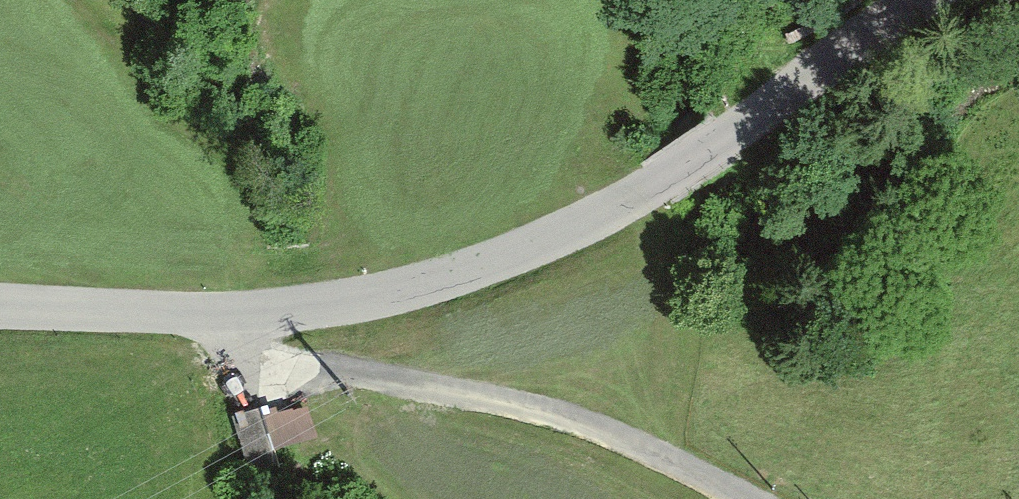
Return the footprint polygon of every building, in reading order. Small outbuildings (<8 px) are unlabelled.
[(223,415),(241,471),(269,462),(261,439),(309,424),(298,391),(223,415)]
